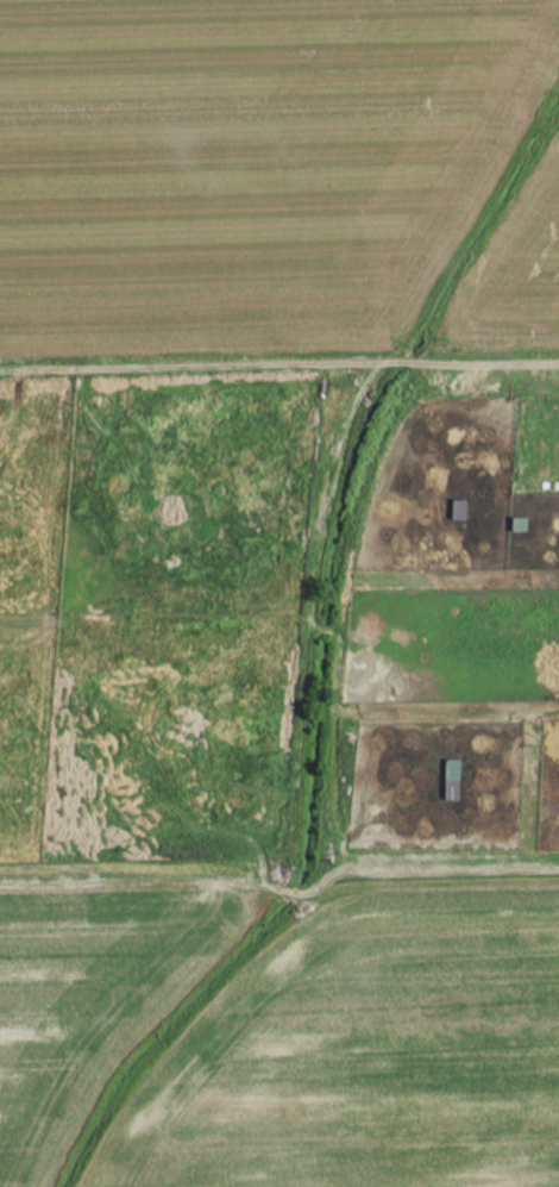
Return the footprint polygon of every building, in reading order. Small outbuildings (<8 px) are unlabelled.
[(440,800),(455,799),(455,759),(440,759),(440,800)]
